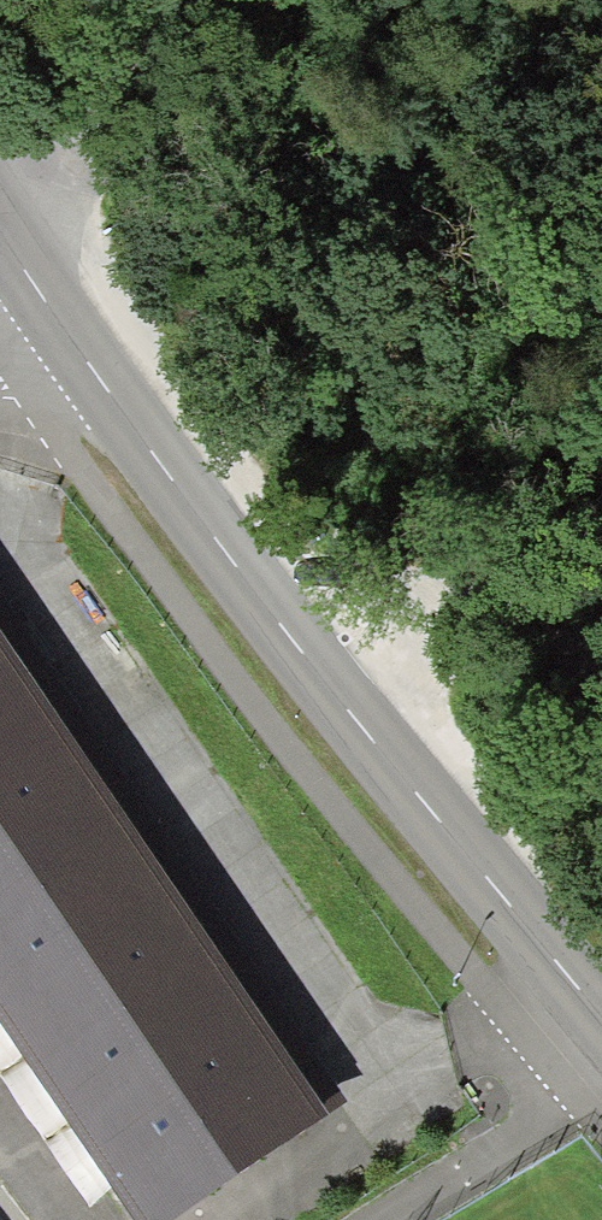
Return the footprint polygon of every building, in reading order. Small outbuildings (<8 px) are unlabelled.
[(137,1219),(192,1219),(362,1104),(191,853),(165,870),(0,629),(0,1020),(137,1219)]
